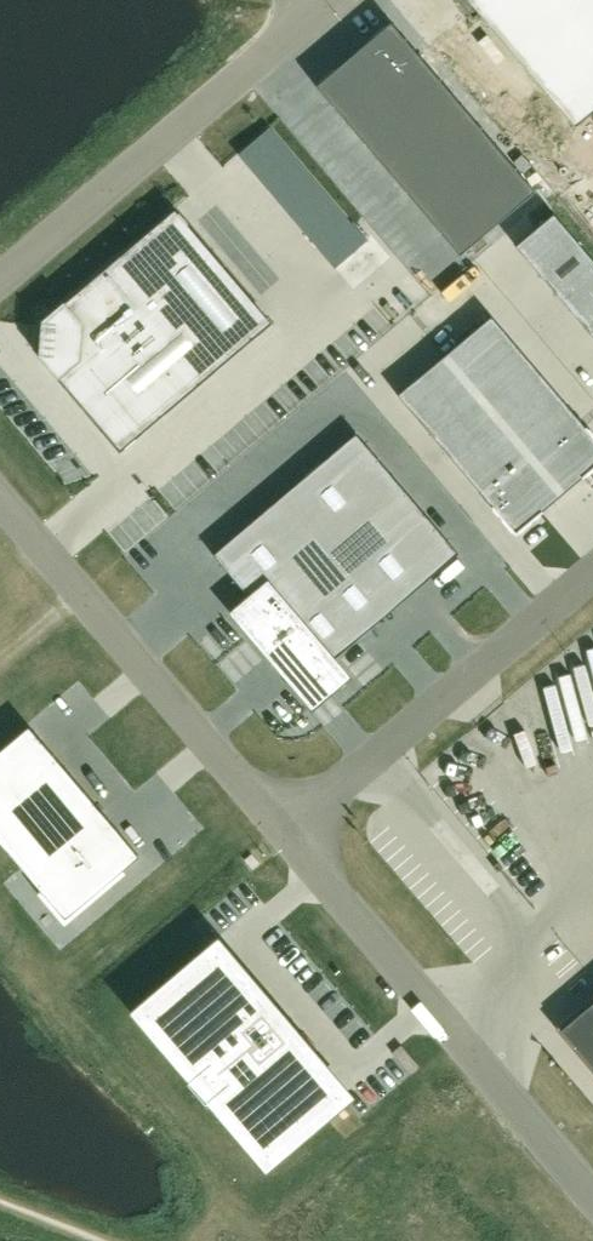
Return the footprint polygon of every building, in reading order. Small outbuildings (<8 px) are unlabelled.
[(471,17),(478,12),(573,124),(592,107),(592,0),(457,0),(471,17)] [(389,20),(314,84),(459,253),(533,190),(389,20)] [(41,354),(39,356),(55,375),(56,374),(120,450),(271,322),(174,209),(62,304),(61,303),(42,319),(44,322),(41,354)] [(514,245),(592,338),(592,259),(553,212),(514,245)] [(397,395),(491,505),(491,506),(515,534),(541,511),(541,510),(582,476),(592,467),(592,435),(585,425),(585,426),(490,315),(397,395)] [(356,432),(213,553),(242,588),(222,605),(310,709),(349,676),(333,657),(458,552),(356,432)] [(0,748),(0,842),(65,917),(139,854),(28,724),(0,748)] [(216,949),(143,1011),(265,1156),(338,1094),(216,949)] [(560,1028),(592,1066),(592,1000),(560,1028)]
